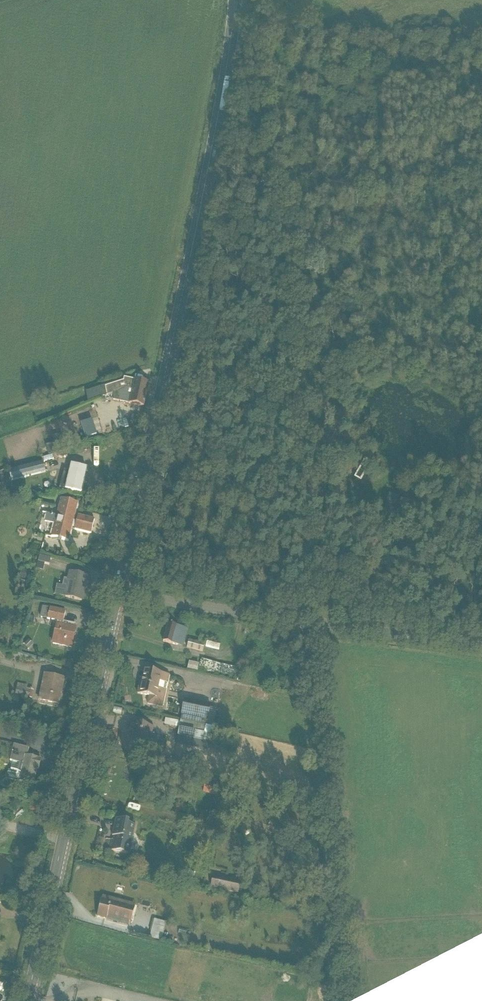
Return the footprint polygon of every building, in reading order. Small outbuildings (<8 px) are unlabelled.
[(129,404),(144,407),(149,384),(124,378),(123,381),(105,387),(106,396),(112,394),(114,401),(122,402),(121,403),(129,404)] [(356,479),(362,482),(369,464),(363,461),(356,479)] [(11,481),(46,473),(43,462),(9,470),(11,481)] [(60,488),(81,493),(87,469),(71,465),(69,472),(64,471),(60,488)] [(389,494),(386,503),(397,506),(400,497),(389,494)] [(51,537),(69,541),(72,528),(75,529),(74,530),(91,534),(95,520),(78,515),(77,522),(74,521),(78,504),(61,499),(56,516),(47,513),(45,522),(54,524),(51,537)] [(40,556),(36,569),(43,571),(45,564),(49,565),(51,559),(40,556)] [(19,578),(25,580),(28,571),(22,569),(19,578)] [(63,597),(83,601),(86,589),(88,589),(91,576),(69,572),(67,580),(64,580),(63,587),(65,588),(63,597)] [(17,590),(23,592),(26,582),(20,580),(17,590)] [(52,645),(72,649),(76,628),(75,627),(75,625),(63,623),(66,612),(50,608),(50,609),(43,607),(40,618),(48,619),(47,620),(57,622),(57,624),(56,624),(52,645)] [(163,642),(182,647),(187,629),(186,629),(186,626),(184,626),(183,628),(168,624),(163,642)] [(187,648),(202,652),(205,645),(189,640),(187,648)] [(234,677),(236,668),(201,660),(199,664),(189,662),(187,669),(197,672),(219,677),(220,674),(234,677)] [(163,708),(163,707),(166,708),(172,677),(170,677),(170,675),(144,670),(142,683),(139,682),(137,694),(148,697),(147,704),(163,708)] [(38,702),(60,706),(65,679),(44,674),(38,702)] [(13,696),(32,699),(34,691),(32,691),(32,689),(30,689),(30,690),(29,690),(29,689),(27,689),(28,686),(15,684),(13,696)] [(181,721),(213,728),(213,727),(217,728),(220,713),(216,712),(217,710),(210,709),(211,706),(184,700),(181,715),(182,715),(181,721)] [(210,743),(213,728),(181,721),(178,736),(210,743)] [(130,743),(154,748),(157,735),(153,734),(154,728),(131,722),(129,730),(133,731),(130,743)] [(22,737),(30,739),(31,732),(24,730),(22,737)] [(19,782),(34,785),(37,770),(39,770),(41,759),(39,758),(39,759),(27,756),(29,748),(14,745),(10,761),(13,761),(10,771),(8,771),(7,776),(9,776),(9,778),(19,781),(19,782)] [(203,793),(214,796),(215,794),(219,796),(221,788),(217,787),(217,786),(205,783),(203,793)] [(216,828),(218,820),(208,817),(209,813),(201,811),(199,821),(206,823),(206,825),(216,828)] [(109,851),(130,856),(132,845),(133,845),(134,839),(133,837),(136,824),(116,820),(112,837),(114,837),(113,841),(111,840),(109,851)] [(210,888),(242,895),(244,882),(213,876),(210,888)] [(97,918),(130,926),(135,908),(102,900),(97,918)] [(149,938),(162,941),(166,923),(154,920),(149,938)]
